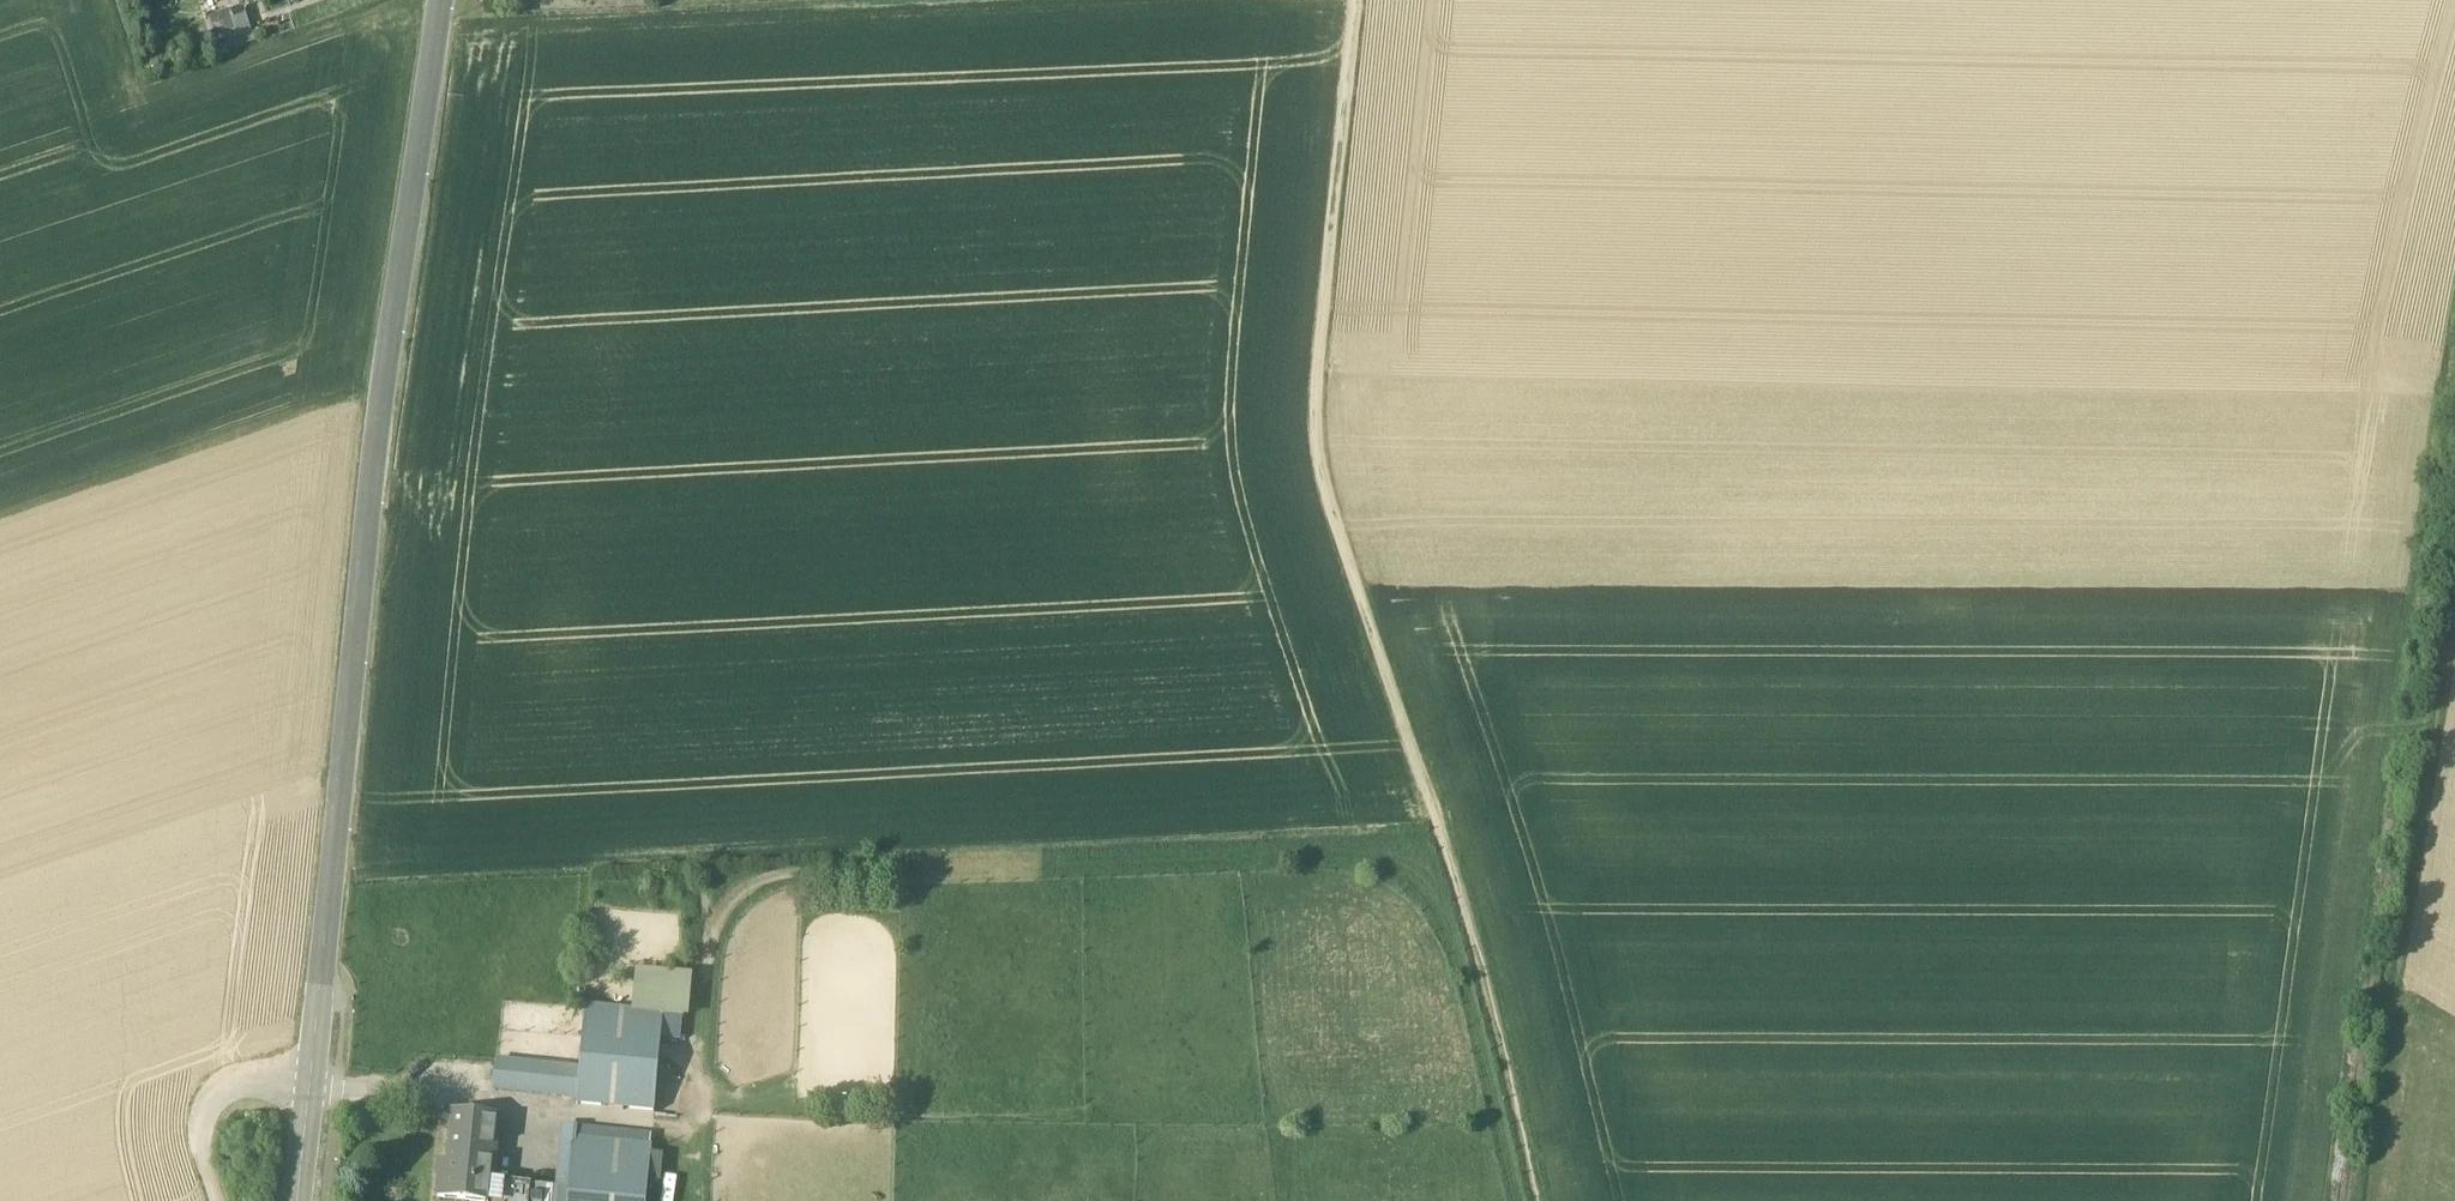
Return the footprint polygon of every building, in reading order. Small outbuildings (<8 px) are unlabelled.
[(244,7),(216,16),(228,51),(256,42),(244,7)] [(662,1015),(586,1008),(580,1069),(577,1097),(577,1105),(653,1112),(662,1015)] [(580,1069),(496,1061),(494,1090),(577,1097),(580,1069)] [(454,1112),(449,1161),(453,1161),(452,1174),(440,1173),(437,1198),(469,1200),(487,1200),(489,1185),(496,1117),(454,1112)] [(634,1112),(634,1129),(653,1129),(653,1113),(634,1112)] [(574,1138),(568,1193),(568,1196),(615,1200),(646,1200),(651,1146),(574,1138)] [(489,1185),(487,1200),(508,1200),(510,1187),(489,1185)] [(510,1187),(508,1200),(568,1200),(568,1196),(568,1193),(510,1187)]
